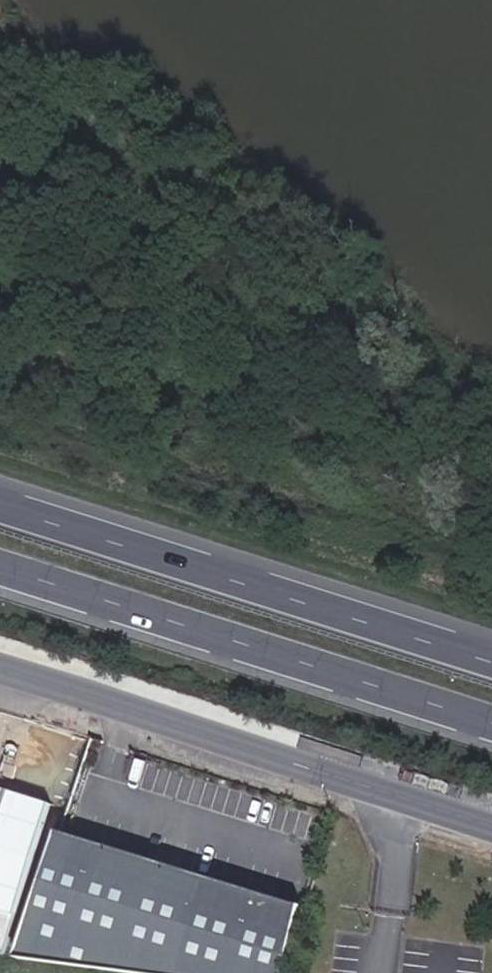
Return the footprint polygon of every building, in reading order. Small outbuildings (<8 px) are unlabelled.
[(10,954),(62,804),(0,785),(0,953),(10,954)] [(58,865),(42,911),(226,972),(274,972),(288,940),(264,931),(276,897),(97,837),(87,872),(58,865)]
